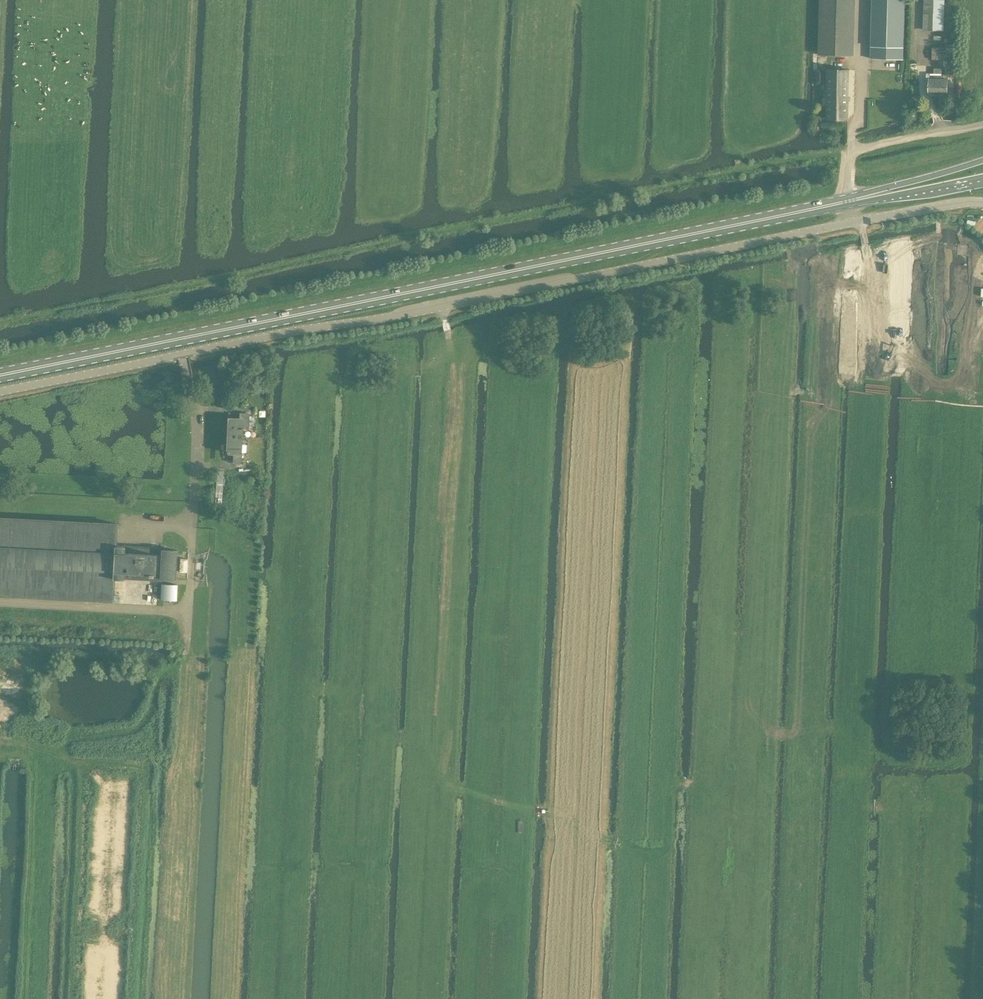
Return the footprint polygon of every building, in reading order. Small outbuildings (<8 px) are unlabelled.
[(818,55),(850,55),(851,0),(819,0),(818,55)] [(905,1),(905,0),(872,0),(870,58),(904,59),(905,1)] [(924,30),(944,30),(945,0),(924,0),(923,30),(924,30)] [(937,48),(937,59),(946,59),(945,75),(954,75),(956,45),(947,44),(946,46),(937,48)] [(930,75),(930,95),(948,95),(949,79),(942,79),(941,79),(941,68),(934,68),(934,73),(930,73),(930,75)] [(823,99),(823,104),(824,106),(826,106),(826,118),(848,119),(849,70),(827,69),(827,97),(824,97),(823,99)] [(845,274),(811,273),(810,360),(811,361),(842,362),(843,360),(844,360),(844,328),(853,328),(854,352),(855,354),(876,354),(885,354),(886,352),(887,352),(887,328),(900,328),(900,342),(902,342),(903,344),(932,344),(934,342),(936,342),(936,290),(937,271),(937,255),(900,255),(900,295),(889,295),(889,266),(854,266),(854,295),(845,295),(845,274)] [(229,417),(229,437),(243,437),(243,428),(248,428),(249,413),(242,412),(242,417),(229,417)] [(242,462),(243,437),(229,437),(228,442),(224,444),(224,449),(228,451),(228,453),(235,453),(235,462),(242,462)] [(113,599),(114,578),(161,580),(161,579),(176,579),(177,550),(163,550),(163,548),(116,545),(117,523),(0,517),(0,593),(113,599)] [(161,584),(160,599),(176,600),(177,584),(161,584)]
